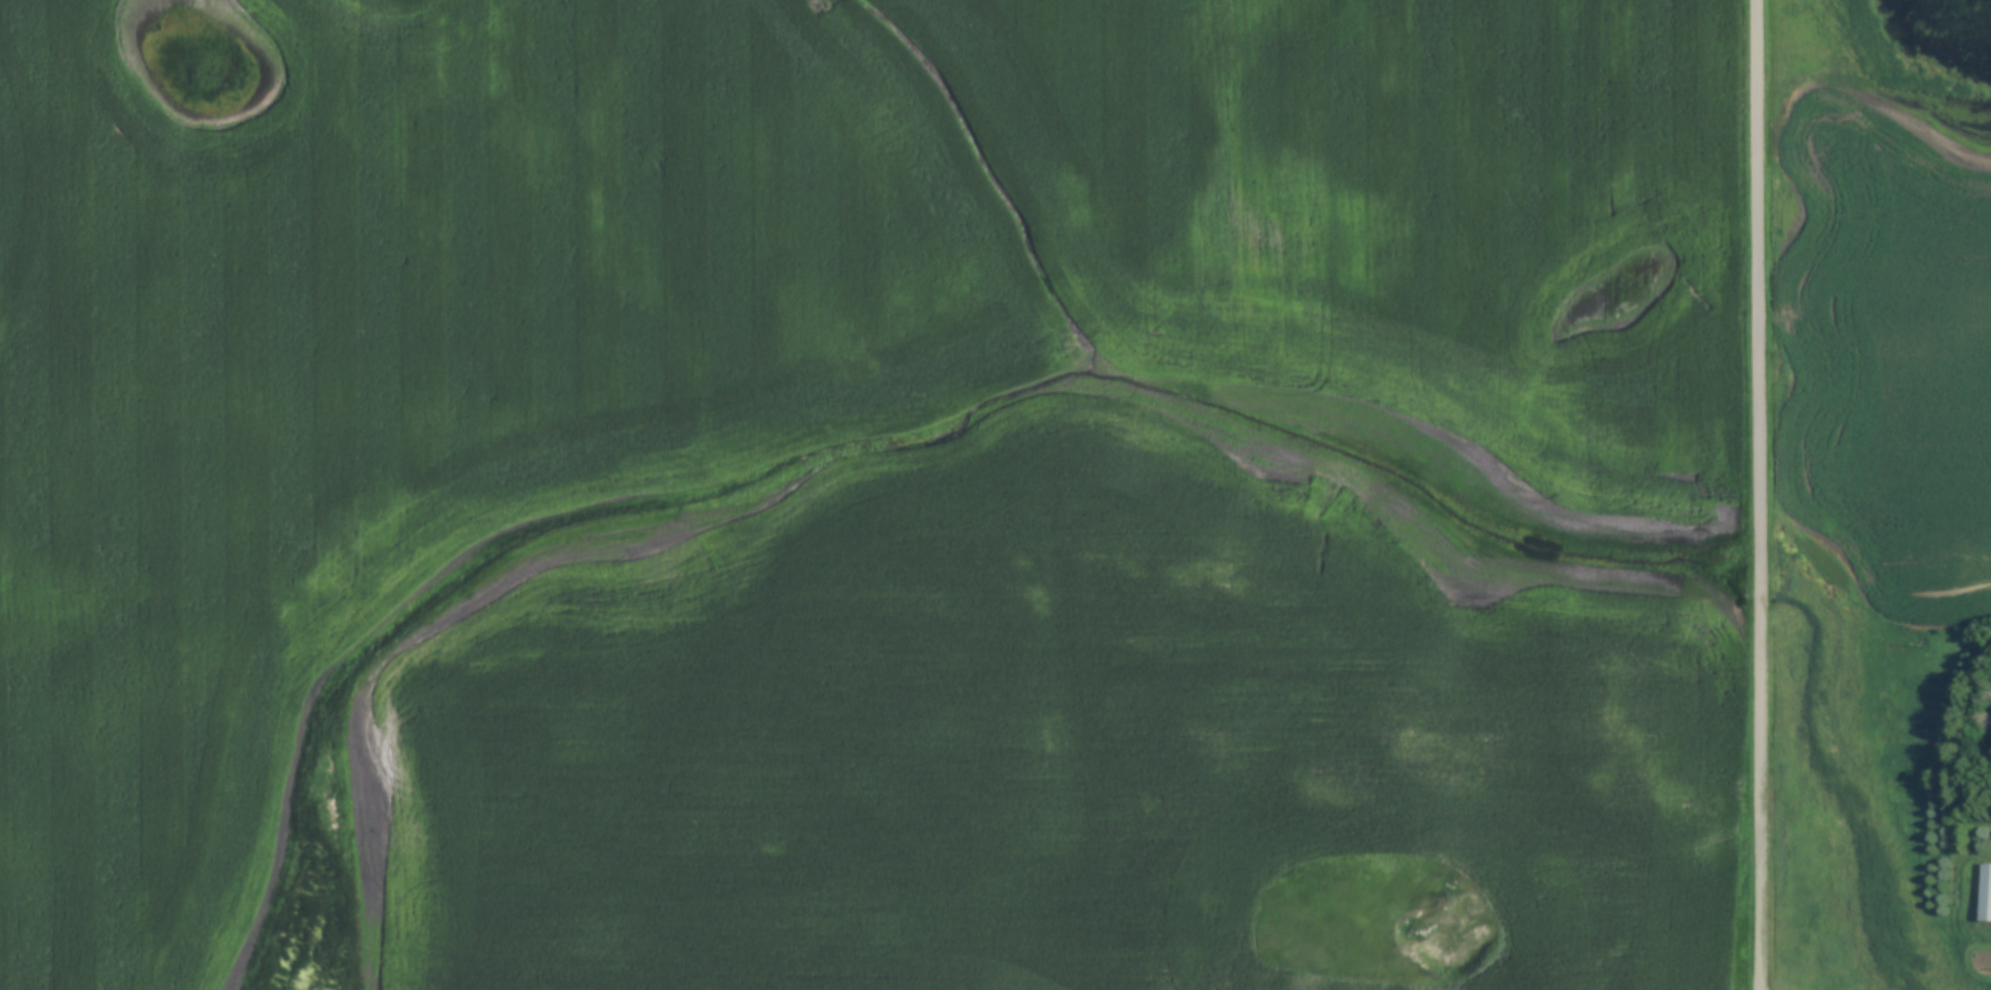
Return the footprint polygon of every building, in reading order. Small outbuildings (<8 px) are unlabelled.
[(1983,922),(1990,922),(1990,861),(1983,861),(1983,922)]
